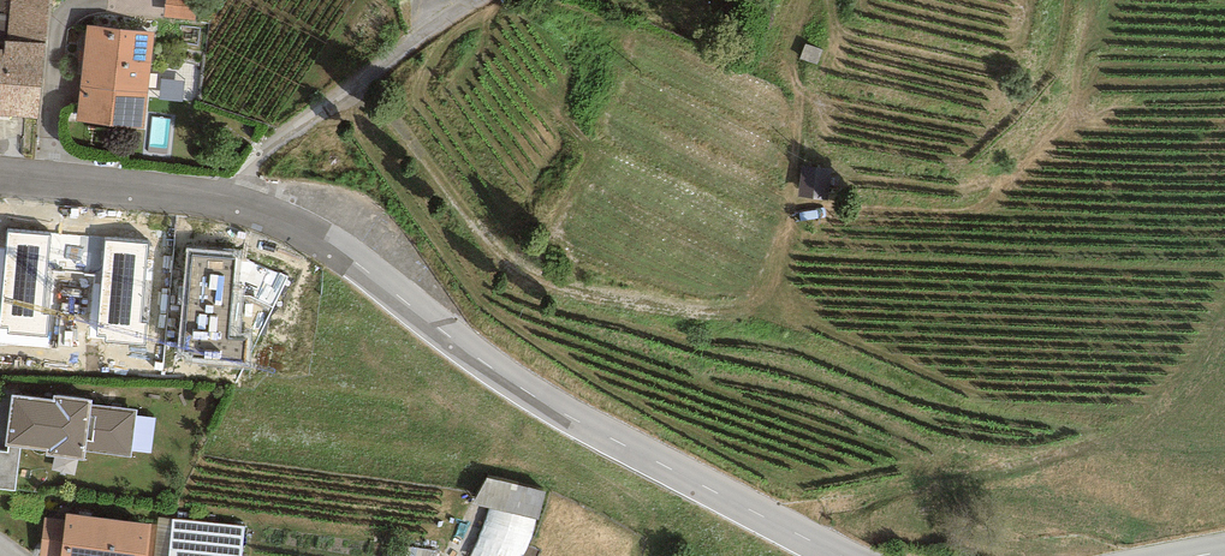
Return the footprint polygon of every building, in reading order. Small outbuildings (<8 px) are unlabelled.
[(45,43),(49,0),(11,0),(8,40),(45,43)] [(163,19),(196,22),(198,0),(166,0),(163,19)] [(154,34),(87,26),(76,122),(144,129),(154,34)] [(39,118),(45,43),(8,40),(5,40),(4,49),(0,48),(0,115),(39,118)] [(831,165),(803,161),(799,189),(828,193),(831,165)] [(8,232),(0,323),(0,328),(8,328),(7,334),(46,337),(49,314),(43,314),(50,236),(8,232)] [(146,243),(106,240),(98,335),(106,336),(106,343),(146,346),(148,322),(139,321),(146,243)] [(237,253),(186,249),(179,360),(248,365),(249,339),(231,338),(237,253)] [(92,400),(55,396),(55,399),(11,395),(6,446),(9,446),(21,447),(47,450),(47,456),(84,460),(85,451),(131,456),(137,409),(92,404),(92,400)] [(0,451),(0,489),(15,490),(21,447),(9,446),(8,452),(0,451)] [(545,493),(487,477),(471,504),(489,508),(535,519),(540,520),(545,493)] [(535,519),(489,508),(481,533),(470,555),(525,555),(529,548),(535,519)] [(67,513),(66,519),(46,516),(41,555),(153,555),(157,525),(67,513)] [(173,519),(158,518),(157,525),(153,555),(169,555),(173,519)] [(173,519),(169,555),(241,555),(244,527),(173,519)] [(396,545),(395,555),(442,555),(443,552),(396,545)]
